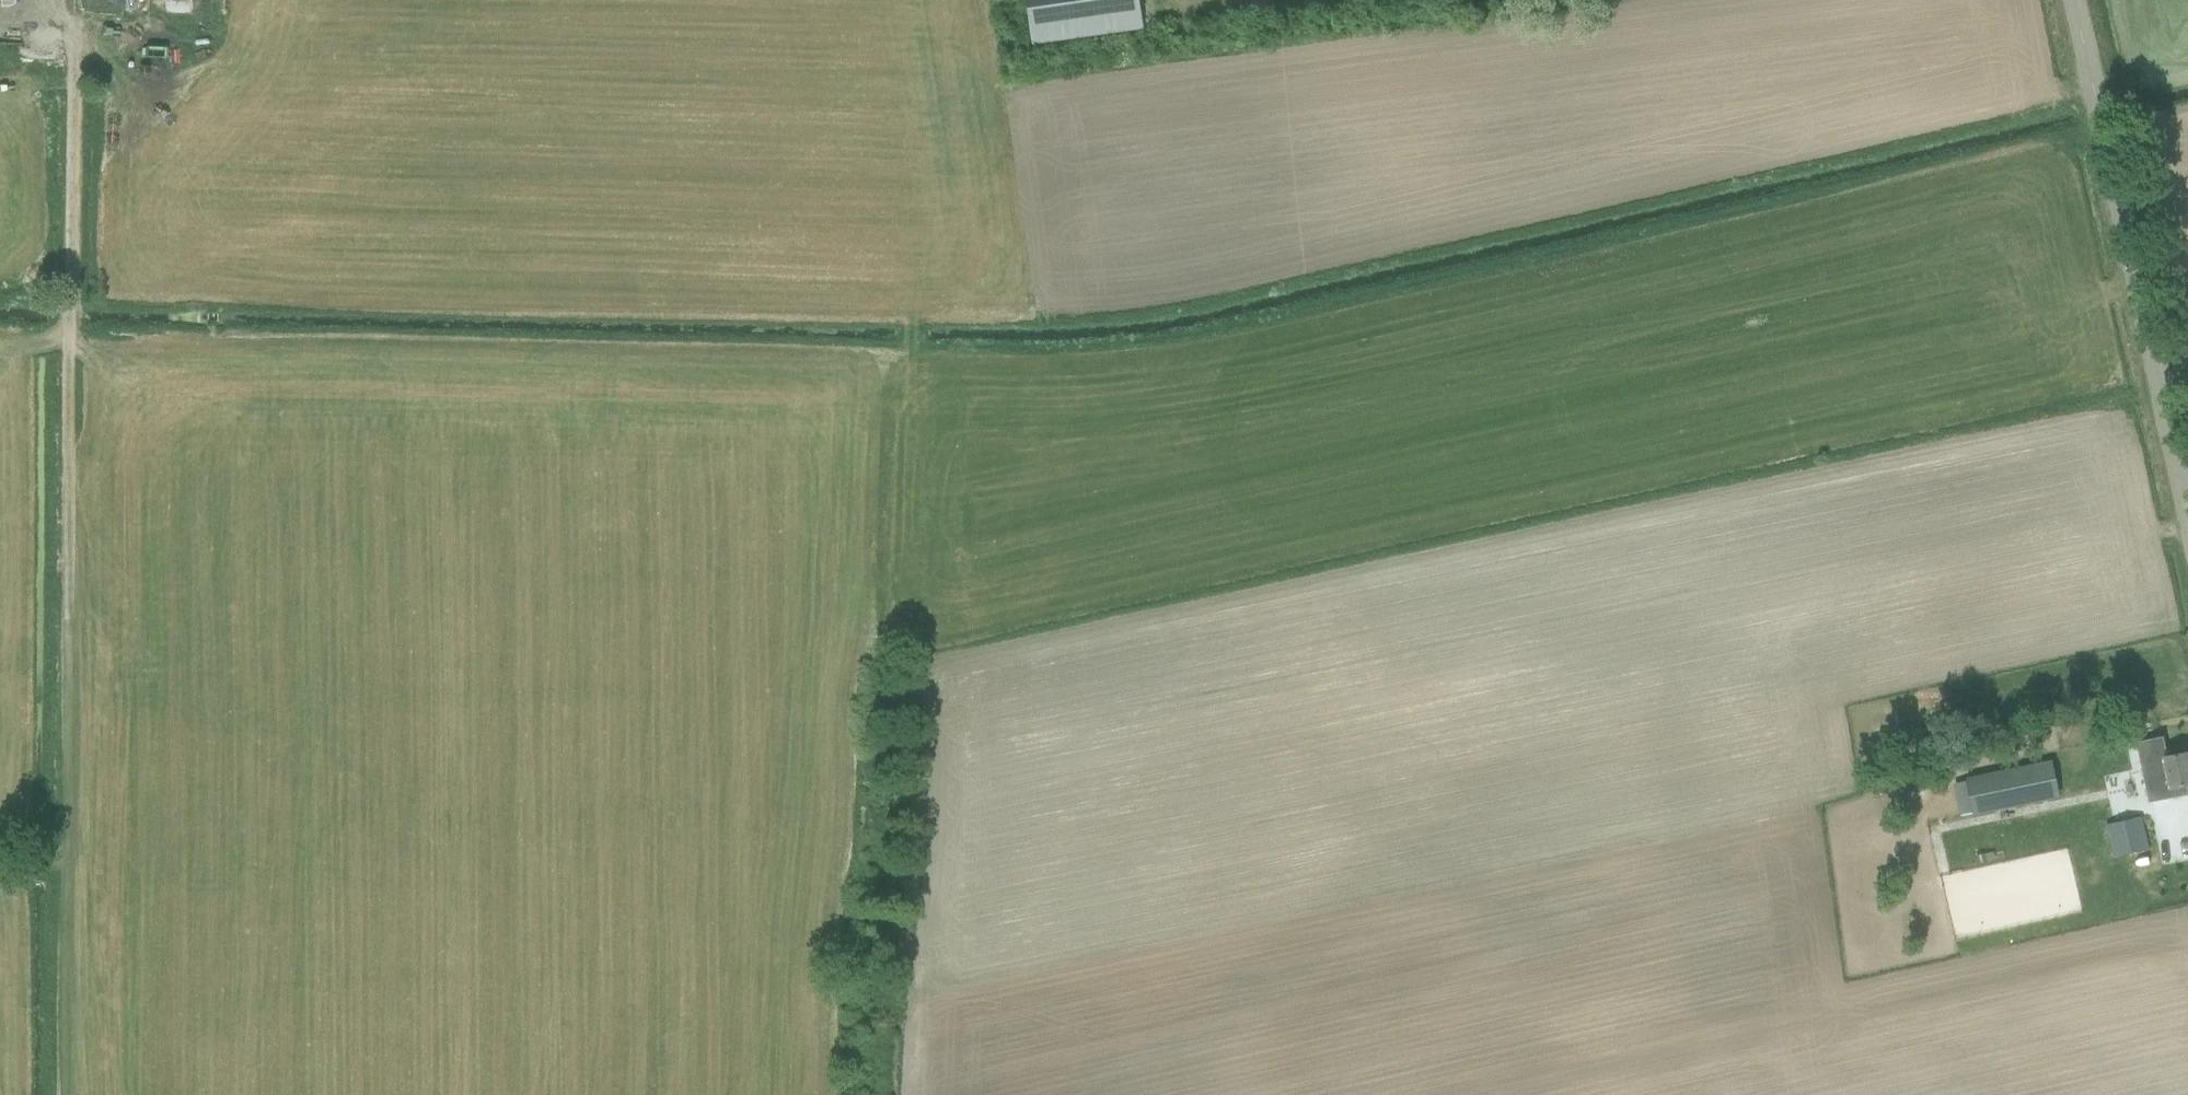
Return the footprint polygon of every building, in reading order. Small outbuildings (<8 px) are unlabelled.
[(191,0),(168,0),(168,11),(192,10),(191,0)] [(2187,753),(2166,757),(2164,758),(2164,759),(2142,763),(2149,802),(2187,794),(2186,786),(2187,786),(2187,757),(2187,753)] [(2031,766),(1966,779),(1973,814),(2038,801),(2031,766)] [(2114,858),(2150,850),(2142,816),(2123,820),(2119,806),(2095,812),(2099,829),(2107,827),(2114,858)]
